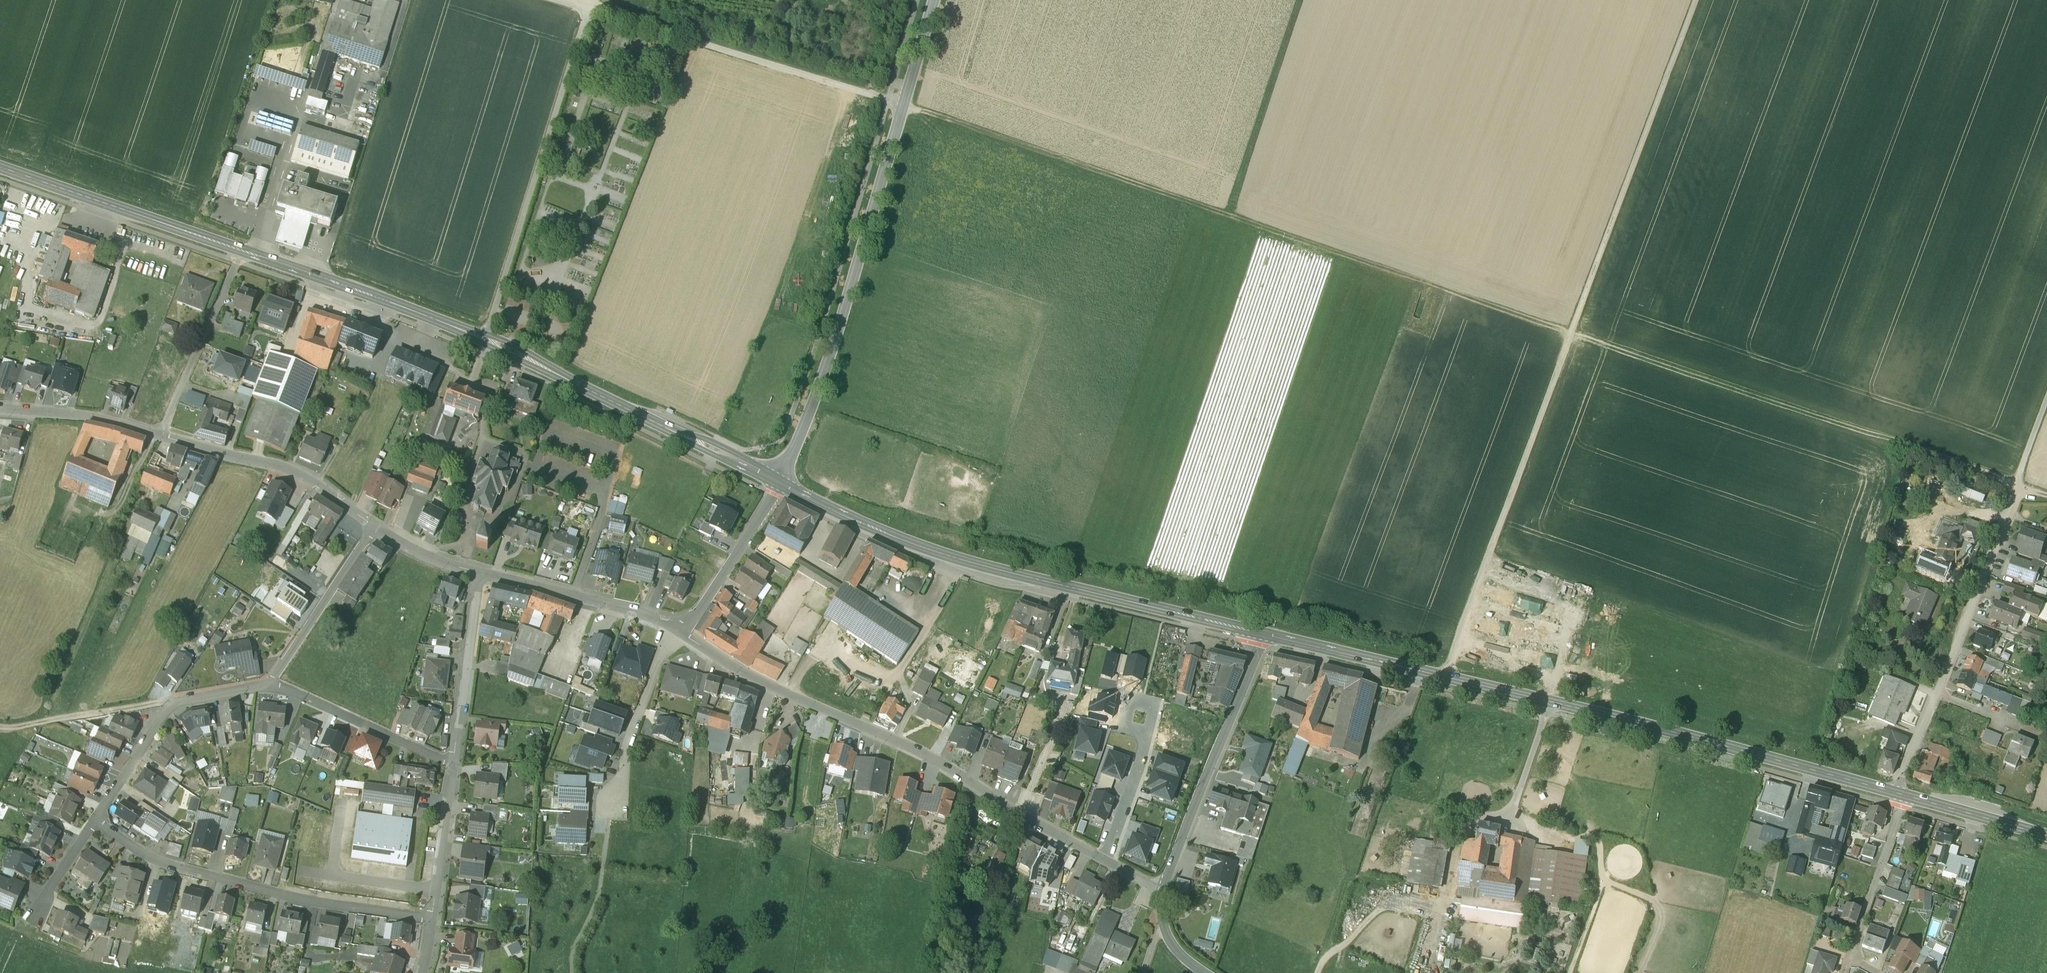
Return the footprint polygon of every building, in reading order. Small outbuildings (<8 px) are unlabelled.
[(335,56),(380,70),(388,43),(399,5),(385,1),(386,0),(376,0),(373,10),(350,3),(351,0),(340,0),(320,64),(314,62),(304,97),(308,99),(319,102),(331,67),(332,67),(335,56)] [(319,102),(308,99),(305,108),(324,113),(327,104),(319,102)] [(259,115),(256,125),(266,128),(269,118),(259,115)] [(275,119),(269,117),(269,118),(266,128),(265,129),(272,131),(272,130),(275,119)] [(294,125),(275,119),(272,130),(290,136),(294,125)] [(361,145),(302,127),(291,163),(314,170),(350,181),(361,145)] [(223,168),(215,194),(220,196),(225,198),(232,176),(233,176),(234,172),(228,170),(223,168)] [(314,170),(310,182),(350,194),(354,182),(350,181),(314,170)] [(232,176),(225,198),(236,201),(243,179),(233,176),(232,176)] [(310,182),(299,178),(295,190),(284,187),(277,209),(285,212),(312,220),(331,226),(338,204),(306,194),(310,182)] [(243,179),(236,201),(247,204),(254,183),(253,182),(252,185),(243,183),(244,180),(243,179)] [(265,186),(254,183),(247,204),(247,205),(258,208),(265,186)] [(312,220),(285,212),(283,216),(279,231),(276,241),(303,249),(306,239),(312,220)] [(57,232),(40,281),(50,284),(57,286),(61,274),(69,251),(62,249),(67,236),(57,232)] [(67,236),(62,249),(69,251),(74,238),(67,236)] [(100,247),(74,238),(69,251),(82,256),(79,264),(80,264),(92,269),(92,268),(100,247)] [(92,269),(80,264),(71,291),(82,295),(75,314),(94,320),(110,274),(92,268),(92,269)] [(61,274),(57,286),(63,288),(67,276),(61,274)] [(199,282),(186,278),(180,295),(186,297),(183,306),(203,313),(212,290),(199,285),(199,282)] [(57,286),(50,284),(43,303),(75,314),(82,295),(71,291),(63,288),(57,286)] [(257,296),(248,293),(247,295),(240,292),(233,310),(242,313),(243,310),(251,313),(257,296)] [(294,303),(300,305),(304,294),(298,292),(294,303)] [(292,309),(268,300),(259,327),(283,335),(291,312),(292,309)] [(336,321),(308,312),(305,323),(315,326),(332,331),(336,321)] [(232,317),(226,315),(220,332),(239,338),(243,326),(230,322),(232,317)] [(346,324),(336,321),(332,331),(342,334),(346,324)] [(177,327),(163,322),(160,330),(173,335),(177,327)] [(315,326),(305,323),(300,338),(311,341),(315,326)] [(342,334),(338,347),(374,360),(381,338),(346,324),(342,334)] [(342,334),(332,331),(328,346),(337,349),(338,347),(342,334)] [(311,341),(300,338),(295,353),(322,363),(330,366),(335,354),(337,349),(328,346),(311,341)] [(243,356),(251,359),(254,350),(246,348),(243,356)] [(437,369),(397,351),(386,377),(426,394),(432,397),(443,371),(437,369)] [(322,363),(295,353),(292,363),(317,372),(318,372),(322,363)] [(330,366),(329,369),(336,371),(342,356),(335,354),(330,366)] [(215,374),(237,383),(244,366),(214,355),(211,364),(218,367),(215,374)] [(292,363),(268,355),(261,372),(256,387),(252,397),(259,400),(259,399),(299,414),(298,415),(300,415),(317,372),(292,363)] [(330,366),(322,363),(318,372),(326,375),(329,369),(330,366)] [(51,378),(50,382),(56,384),(60,372),(63,373),(64,369),(55,366),(51,378)] [(15,373),(11,383),(12,384),(18,385),(22,370),(16,368),(14,373),(15,373)] [(245,383),(256,387),(261,372),(250,368),(245,383)] [(0,375),(0,392),(5,394),(6,391),(10,390),(12,384),(11,383),(15,373),(14,373),(2,369),(1,373),(0,375)] [(339,373),(329,369),(326,375),(337,379),(339,373)] [(38,370),(33,373),(28,371),(23,388),(35,392),(36,390),(41,388),(44,376),(46,372),(38,370)] [(63,373),(60,372),(56,384),(54,392),(71,397),(78,378),(63,373)] [(51,378),(44,376),(41,388),(48,390),(50,382),(51,378)] [(529,385),(527,386),(516,382),(515,387),(510,398),(516,400),(530,406),(531,403),(536,389),(534,388),(533,386),(529,385)] [(508,385),(504,396),(510,398),(515,387),(508,385)] [(110,388),(106,399),(111,401),(115,390),(110,388)] [(471,395),(464,392),(464,393),(449,388),(444,404),(442,407),(444,407),(464,415),(478,420),(485,401),(471,396),(471,395)] [(129,394),(115,390),(111,401),(109,408),(123,412),(129,394)] [(202,411),(206,398),(189,393),(185,406),(202,411)] [(237,395),(233,407),(238,409),(247,412),(251,399),(237,395)] [(228,434),(208,426),(212,416),(214,417),(216,412),(213,411),(217,402),(208,399),(194,438),(225,446),(228,434)] [(259,400),(245,437),(284,452),(298,415),(299,414),(259,399),(259,400)] [(530,406),(516,400),(512,411),(533,419),(538,406),(531,403),(530,406)] [(231,407),(217,402),(213,411),(216,412),(214,417),(226,422),(228,416),(231,407)] [(464,415),(442,407),(444,404),(437,402),(425,437),(434,440),(447,445),(455,422),(443,417),(443,415),(449,417),(452,415),(462,419),(464,415)] [(233,407),(231,407),(228,416),(233,418),(231,423),(241,427),(242,424),(235,421),(238,409),(233,407)] [(247,412),(238,409),(235,421),(242,424),(247,412)] [(87,424),(74,453),(81,456),(90,439),(92,435),(96,436),(120,442),(123,433),(124,432),(87,424)] [(23,435),(5,430),(0,450),(10,453),(10,450),(19,452),(23,435)] [(146,440),(123,433),(120,442),(118,446),(128,449),(142,454),(146,440)] [(343,434),(338,444),(343,446),(348,437),(343,434)] [(330,441),(318,436),(314,444),(326,449),(330,441)] [(326,449),(314,444),(313,446),(305,443),(299,458),(310,463),(311,461),(320,465),(326,449)] [(128,449),(118,446),(116,453),(113,460),(123,464),(125,457),(128,449)] [(171,448),(168,457),(184,462),(187,453),(171,448)] [(498,450),(493,453),(492,452),(491,452),(487,463),(481,461),(480,463),(478,463),(478,464),(480,464),(474,479),(473,479),(471,483),(477,485),(475,490),(477,491),(475,499),(473,498),(473,499),(475,500),(472,507),(471,507),(471,508),(473,508),(474,508),(473,511),(477,512),(477,513),(483,516),(485,512),(490,514),(491,515),(492,515),(491,514),(493,506),(495,507),(495,506),(494,505),(496,498),(499,499),(502,490),(505,491),(505,493),(506,493),(506,491),(508,492),(508,491),(506,490),(512,476),(513,476),(514,475),(512,475),(513,473),(517,475),(520,466),(518,465),(519,462),(510,459),(510,458),(508,458),(506,453),(507,452),(506,451),(505,452),(499,450),(499,449),(498,449),(498,450)] [(113,460),(110,468),(108,467),(105,473),(83,464),(86,458),(81,456),(74,453),(58,489),(108,510),(127,465),(123,464),(113,460)] [(168,457),(155,453),(150,464),(152,465),(164,469),(165,466),(168,457)] [(199,456),(187,453),(184,462),(196,465),(199,456)] [(15,465),(21,467),(24,457),(18,455),(15,465)] [(217,461),(199,456),(196,465),(201,466),(203,467),(201,471),(202,472),(196,486),(205,490),(217,461)] [(180,472),(184,462),(168,457),(165,466),(171,467),(171,469),(180,472)] [(437,470),(414,461),(407,482),(413,484),(429,490),(430,490),(437,470)] [(180,472),(177,479),(185,482),(190,471),(193,472),(196,465),(184,462),(180,472)] [(152,465),(150,464),(141,483),(170,496),(173,490),(158,484),(160,478),(158,477),(160,474),(150,470),(152,465)] [(164,469),(152,465),(150,470),(160,474),(161,475),(162,473),(164,469)] [(201,466),(193,486),(196,486),(202,472),(201,471),(203,467),(201,466)] [(161,475),(160,474),(158,477),(160,478),(158,484),(173,490),(177,479),(162,473),(161,475)] [(370,474),(365,485),(370,488),(375,477),(370,474)] [(387,482),(375,477),(370,488),(365,485),(361,493),(379,501),(387,482)] [(379,501),(378,503),(390,508),(394,500),(399,487),(387,482),(379,501)] [(291,492),(273,483),(264,501),(282,510),(291,492)] [(429,490),(413,484),(411,490),(427,495),(429,490)] [(445,486),(439,484),(436,491),(442,493),(445,486)] [(205,490),(196,486),(193,486),(192,491),(202,495),(205,490)] [(404,489),(399,487),(394,500),(399,502),(404,489)] [(192,491),(189,490),(188,495),(200,499),(202,495),(192,491)] [(341,513),(316,498),(312,505),(308,512),(313,516),(318,519),(319,516),(327,521),(334,525),(341,513)] [(712,506),(718,509),(731,515),(735,507),(716,498),(712,506)] [(282,510),(264,501),(258,512),(277,521),(282,510)] [(612,517),(622,520),(626,505),(611,501),(606,516),(612,517)] [(804,512),(784,501),(767,530),(778,536),(782,529),(789,516),(799,521),(804,512)] [(312,505),(307,502),(292,527),(293,528),(276,555),(283,559),(283,558),(284,556),(282,554),(301,524),(301,523),(308,512),(312,505)] [(445,517),(427,508),(424,513),(424,512),(421,518),(422,518),(417,527),(421,529),(421,530),(428,534),(434,538),(445,517)] [(163,511),(158,509),(153,517),(137,509),(125,535),(130,537),(121,557),(129,562),(134,551),(142,555),(163,511)] [(731,515),(718,509),(709,527),(714,530),(727,536),(736,518),(731,515)] [(176,517),(163,511),(140,561),(148,565),(164,532),(169,534),(176,517)] [(313,516),(308,512),(301,523),(301,524),(306,526),(313,516)] [(819,520),(804,512),(799,521),(801,522),(794,535),(807,542),(819,520)] [(690,529),(698,533),(703,524),(704,520),(696,516),(690,529)] [(622,520),(612,517),(609,531),(623,534),(626,521),(622,520)] [(334,525),(327,521),(314,540),(322,545),(334,525)] [(544,529),(519,521),(517,525),(513,538),(511,542),(536,550),(544,529)] [(517,525),(507,522),(503,534),(513,538),(517,525)] [(709,527),(703,524),(698,533),(710,538),(714,530),(709,527)] [(854,536),(834,526),(815,561),(834,571),(854,536)] [(1979,533),(1965,527),(1959,539),(1974,545),(1979,533)] [(794,535),(782,529),(778,536),(767,530),(764,537),(798,556),(807,542),(794,535)] [(114,546),(119,534),(111,530),(106,542),(114,546)] [(566,536),(556,533),(554,536),(548,553),(548,555),(557,558),(558,557),(570,561),(575,547),(578,546),(579,544),(577,541),(575,540),(573,541),(565,538),(566,536)] [(2045,541),(2022,533),(2016,550),(2020,551),(2034,556),(2039,558),(2045,541)] [(549,534),(543,551),(548,553),(554,536),(549,534)] [(491,539),(481,536),(477,546),(487,550),(491,539)] [(164,537),(156,555),(164,559),(173,540),(164,537)] [(1960,544),(1943,537),(1935,558),(1943,561),(1942,563),(1950,566),(1949,568),(1950,568),(1960,544)] [(896,556),(868,542),(859,558),(868,563),(870,559),(887,568),(888,566),(896,556)] [(391,554),(376,544),(366,558),(372,562),(381,568),(391,554)] [(608,554),(604,553),(602,554),(600,561),(601,561),(597,577),(612,581),(611,584),(617,585),(622,566),(616,564),(617,560),(619,551),(610,549),(608,554)] [(2034,556),(2020,551),(2018,557),(2029,561),(2032,561),(2034,556)] [(597,552),(591,575),(597,577),(601,561),(600,561),(602,554),(597,552)] [(346,597),(355,603),(374,575),(367,570),(361,566),(364,561),(366,558),(362,555),(337,591),(346,597)] [(656,561),(635,555),(631,569),(627,568),(625,577),(637,580),(638,578),(652,581),(655,570),(657,561),(656,561)] [(911,563),(896,556),(888,566),(894,569),(905,575),(911,563)] [(669,560),(657,557),(656,561),(657,561),(655,570),(663,572),(669,560)] [(868,563),(859,558),(843,585),(854,591),(870,564),(868,563)] [(763,566),(752,559),(745,572),(763,583),(770,572),(763,567),(763,566)] [(669,560),(663,572),(669,575),(674,563),(669,560)] [(836,597),(841,588),(796,560),(790,569),(827,591),(836,597)] [(370,565),(364,561),(361,566),(367,570),(370,565)] [(2027,566),(2012,561),(2007,578),(2033,587),(2038,571),(2039,570),(2031,567),(2027,566)] [(791,574),(771,562),(767,568),(787,581),(791,574)] [(2044,566),(2033,562),(2031,567),(2039,570),(2038,571),(2042,572),(2044,566)] [(1948,573),(1950,568),(1949,568),(1939,564),(1937,569),(1948,573)] [(887,568),(878,582),(883,585),(894,569),(888,566),(887,568)] [(763,583),(745,572),(736,584),(746,590),(757,598),(766,585),(763,583)] [(687,574),(683,584),(688,587),(693,577),(687,574)] [(674,581),(667,578),(663,588),(670,591),(674,581)] [(461,586),(444,580),(438,597),(435,606),(443,609),(447,599),(455,602),(458,594),(461,586)] [(683,584),(674,581),(670,591),(668,595),(682,601),(688,587),(683,584)] [(290,585),(286,590),(302,601),(306,595),(290,585)] [(833,601),(823,619),(846,634),(896,667),(918,633),(869,601),(869,600),(854,591),(843,585),(841,588),(836,597),(833,601)] [(2023,591),(2006,585),(2003,595),(2014,599),(2015,595),(2021,597),(2023,591)] [(1937,598),(1907,587),(1903,597),(1914,601),(1905,623),(1924,630),(1937,598)] [(502,589),(493,588),(489,600),(499,603),(502,589)] [(2035,588),(2033,594),(2045,598),(2046,593),(2046,592),(2035,588)] [(531,596),(502,589),(499,603),(518,607),(518,610),(525,612),(526,610),(531,596)] [(278,602),(293,612),(300,617),(308,605),(302,601),(286,590),(278,602)] [(757,598),(746,590),(742,596),(754,604),(757,598)] [(833,601),(836,597),(827,591),(824,595),(833,601)] [(734,613),(723,605),(729,597),(720,592),(711,607),(720,614),(728,620),(734,613)] [(432,594),(429,604),(435,607),(435,606),(438,597),(432,594)] [(538,596),(532,594),(531,596),(526,610),(533,612),(538,596)] [(2021,597),(2015,595),(2014,599),(2009,609),(2022,615),(2037,621),(2043,606),(2021,597)] [(575,610),(538,596),(533,612),(544,616),(554,620),(555,617),(561,619),(570,622),(575,610)] [(342,604),(351,611),(355,603),(346,597),(342,604)] [(248,604),(241,599),(234,610),(240,615),(248,604)] [(489,600),(479,637),(513,646),(517,633),(518,631),(495,624),(498,615),(496,614),(499,603),(489,600)] [(293,612),(278,602),(271,613),(286,623),(293,612)] [(752,603),(747,610),(750,613),(751,614),(757,606),(752,603)] [(1035,610),(1017,604),(1013,612),(1025,617),(1031,619),(1035,610)] [(2009,609),(1996,604),(1989,621),(2006,628),(2006,627),(2016,631),(2022,615),(2009,609)] [(711,607),(694,633),(705,641),(713,636),(717,631),(711,627),(720,614),(711,607)] [(526,610),(525,612),(519,627),(524,629),(526,630),(533,612),(526,610)] [(747,610),(741,618),(745,621),(750,613),(747,610)] [(1052,616),(1035,610),(1031,619),(1038,621),(1049,625),(1052,616)] [(1013,612),(1000,639),(1021,647),(1027,630),(1020,627),(1025,617),(1013,612)] [(741,618),(734,613),(728,620),(739,629),(745,621),(741,618)] [(745,621),(739,629),(742,631),(753,616),(751,614),(750,613),(745,621)] [(538,634),(526,630),(524,629),(522,635),(551,645),(561,619),(555,617),(554,620),(544,616),(538,634)] [(455,617),(454,625),(453,631),(461,632),(463,618),(455,617)] [(1049,625),(1038,621),(1034,632),(1045,636),(1049,625)] [(729,644),(723,653),(747,669),(758,654),(771,635),(758,626),(751,637),(742,631),(733,647),(729,644)] [(1034,632),(1027,630),(1021,647),(1038,654),(1045,636),(1034,632)] [(2042,636),(2025,630),(2022,639),(2039,645),(2042,636)] [(461,632),(453,631),(452,631),(451,638),(456,639),(460,640),(461,632)] [(1997,639),(1979,632),(1973,647),(1988,653),(1992,644),(1995,645),(1997,639)] [(2014,637),(2002,632),(2000,638),(2012,643),(2014,637)] [(517,633),(513,646),(544,657),(551,645),(522,635),(517,633)] [(1084,635),(1075,633),(1075,636),(1066,634),(1063,651),(1070,653),(1080,655),(1084,635)] [(724,643),(713,636),(705,641),(723,653),(729,644),(729,643),(725,641),(724,643)] [(609,643),(595,638),(593,643),(589,655),(588,658),(589,660),(594,662),(596,661),(602,663),(609,643)] [(808,646),(794,638),(787,649),(801,657),(808,646)] [(617,639),(612,654),(618,656),(621,647),(622,648),(624,642),(617,639)] [(449,649),(450,642),(445,641),(437,640),(436,648),(449,649)] [(593,643),(587,641),(583,652),(589,655),(593,643)] [(230,645),(215,648),(217,659),(223,658),(224,659),(226,670),(240,668),(240,667),(253,664),(253,663),(249,643),(231,647),(230,645)] [(544,657),(513,646),(509,665),(536,676),(544,657)] [(622,648),(621,647),(618,656),(614,668),(621,671),(620,674),(630,677),(631,674),(643,679),(652,652),(638,647),(636,655),(632,653),(632,651),(622,648)] [(1201,650),(1188,647),(1185,659),(1195,662),(1198,662),(1201,650)] [(1080,655),(1070,653),(1067,669),(1076,671),(1080,655)] [(1245,661),(1210,653),(1207,664),(1224,668),(1217,692),(1218,692),(1233,695),(1240,678),(1245,661)] [(438,656),(426,654),(425,662),(427,662),(427,661),(437,662),(438,656)] [(758,654),(747,669),(776,682),(783,668),(758,654)] [(190,663),(179,655),(166,675),(170,678),(177,683),(190,663)] [(1115,659),(1112,674),(1118,675),(1122,658),(1116,656),(1115,659)] [(1112,674),(1115,659),(1105,657),(1100,679),(1110,681),(1112,674)] [(1122,658),(1118,675),(1123,676),(1127,659),(1122,658)] [(1293,662),(1272,658),(1269,674),(1277,676),(1278,672),(1283,673),(1283,671),(1291,672),(1293,662)] [(1983,664),(1968,658),(1963,673),(1977,678),(1980,672),(1983,664)] [(1144,663),(1127,659),(1123,676),(1123,679),(1140,683),(1144,663)] [(1195,662),(1185,659),(1176,696),(1186,699),(1195,662)] [(2003,665),(1988,659),(1985,666),(2000,672),(2003,665)] [(437,662),(427,661),(427,662),(425,681),(429,681),(428,690),(446,692),(449,664),(437,662)] [(253,664),(240,667),(240,668),(241,672),(245,672),(258,669),(256,662),(253,663),(253,664)] [(497,662),(494,675),(507,678),(509,665),(497,662)] [(1314,666),(1293,662),(1291,672),(1293,673),(1303,675),(1311,677),(1314,666)] [(1048,676),(1050,665),(1042,664),(1038,674),(1048,676)] [(539,691),(544,678),(536,676),(509,665),(507,678),(506,680),(539,691)] [(1067,669),(1050,665),(1048,676),(1046,684),(1072,690),(1075,679),(1076,671),(1067,669)] [(695,675),(668,668),(661,691),(672,694),(673,692),(676,691),(690,694),(691,690),(695,675)] [(1350,674),(1324,668),(1320,684),(1317,683),(1313,691),(1325,696),(1328,686),(1346,690),(1350,674)] [(258,669),(245,672),(246,678),(259,676),(258,669)] [(166,675),(161,672),(155,683),(163,688),(170,678),(166,675)] [(924,672),(912,693),(922,699),(923,698),(922,698),(933,677),(924,672)] [(1990,676),(1980,672),(1977,678),(1989,683),(1990,682),(1988,681),(1990,676)] [(1977,678),(1963,673),(1957,687),(1971,693),(1974,685),(1977,678)] [(1277,676),(1269,674),(1267,680),(1276,682),(1277,676)] [(1364,677),(1350,674),(1346,690),(1340,710),(1355,712),(1363,684),(1364,677)] [(702,677),(695,675),(691,690),(698,692),(702,677)] [(1311,677),(1303,675),(1301,680),(1299,685),(1308,688),(1311,677)] [(702,677),(698,692),(704,693),(708,679),(702,677)] [(570,688),(544,678),(539,691),(566,701),(570,689),(570,688)] [(574,678),(570,689),(591,697),(593,692),(579,687),(581,681),(574,678)] [(1903,686),(1892,681),(1891,684),(1886,682),(1887,679),(1886,678),(1881,691),(1884,692),(1877,710),(1874,709),(1870,717),(1894,727),(1899,714),(1903,715),(1906,707),(1900,704),(1902,699),(1904,700),(1907,692),(1902,689),(1903,686)] [(1977,678),(1974,685),(1985,689),(1986,687),(1987,687),(1989,683),(1977,678)] [(720,682),(708,679),(704,693),(703,694),(708,695),(716,698),(720,682)] [(1082,680),(1075,679),(1072,690),(1071,695),(1078,697),(1082,680)] [(724,683),(720,682),(716,698),(718,699),(720,697),(720,696),(722,691),(721,691),(724,683)] [(739,687),(724,683),(721,691),(722,691),(720,696),(720,697),(736,702),(738,689),(739,687)] [(1378,687),(1363,684),(1355,712),(1370,716),(1378,687)] [(1985,689),(1974,685),(1971,693),(1969,699),(1971,699),(1974,693),(1976,694),(1975,695),(1981,698),(1985,689)] [(1018,693),(1005,688),(1002,695),(1016,699),(1018,693)] [(1286,690),(1274,688),(1271,700),(1276,702),(1282,704),(1286,690)] [(757,695),(738,689),(736,702),(734,708),(742,710),(742,709),(752,712),(757,695)] [(2012,699),(1987,689),(1984,699),(2008,708),(2012,699)] [(1313,691),(1304,716),(1315,719),(1325,696),(1313,691)] [(1233,695),(1218,692),(1214,706),(1226,710),(1233,695)] [(1974,693),(1971,699),(1979,703),(1981,698),(1975,695),(1976,694),(1974,693)] [(703,694),(699,711),(703,712),(708,695),(703,694)] [(596,705),(606,709),(608,703),(591,697),(589,703),(596,705)] [(2037,702),(2029,698),(2025,706),(2033,709),(2037,702)] [(950,713),(925,699),(915,717),(916,717),(924,721),(925,722),(926,720),(942,729),(950,713)] [(2022,702),(2012,699),(2008,708),(2006,713),(2016,717),(2022,702)] [(900,718),(892,714),(896,705),(887,700),(881,709),(879,717),(896,726),(900,718)] [(1282,704),(1276,702),(1271,719),(1298,729),(1305,713),(1282,704)] [(238,705),(219,708),(222,728),(227,727),(230,727),(240,725),(241,725),(238,705)] [(285,710),(270,709),(270,706),(259,705),(256,736),(266,737),(268,724),(284,726),(285,710)] [(596,705),(592,716),(622,727),(626,716),(606,709),(596,705)] [(905,710),(896,705),(892,714),(900,718),(905,710)] [(411,714),(407,722),(406,721),(404,725),(410,728),(409,729),(416,732),(425,712),(414,707),(411,714)] [(752,712),(742,709),(742,710),(741,713),(738,724),(747,727),(752,712)] [(207,710),(188,714),(178,721),(189,735),(197,728),(209,726),(209,727),(210,727),(207,710)] [(741,713),(734,710),(733,713),(731,721),(730,728),(736,730),(738,724),(741,713)] [(1355,712),(1340,710),(1336,726),(1350,731),(1355,712)] [(404,711),(399,722),(404,725),(406,721),(407,722),(411,714),(404,711)] [(699,711),(695,723),(702,725),(705,713),(703,712),(699,711)] [(733,713),(727,711),(724,719),(731,721),(733,713)] [(440,719),(425,712),(416,732),(428,738),(433,726),(435,728),(440,719)] [(1370,716),(1355,712),(1350,731),(1365,734),(1370,716)] [(669,717),(655,713),(653,719),(658,721),(658,720),(667,723),(669,717)] [(711,715),(705,713),(702,725),(708,727),(711,715)] [(724,719),(711,715),(708,727),(729,733),(730,728),(731,721),(724,719)] [(622,727),(592,716),(588,727),(598,731),(618,738),(622,727)] [(1315,719),(1304,716),(1295,738),(1311,743),(1359,757),(1365,734),(1350,731),(1336,726),(1315,719)] [(124,720),(116,717),(110,733),(123,739),(129,742),(132,735),(134,730),(135,730),(138,723),(125,718),(124,720)] [(1097,723),(1079,719),(1076,731),(1080,732),(1094,735),(1097,723)] [(317,728),(299,720),(293,736),(300,739),(310,744),(317,728)] [(505,722),(486,720),(485,726),(498,728),(497,731),(504,732),(505,722)] [(667,723),(658,720),(658,721),(652,736),(672,743),(675,734),(678,727),(667,723)] [(82,729),(72,725),(70,730),(80,734),(82,729)] [(241,734),(240,725),(230,727),(231,735),(241,734)] [(485,726),(477,725),(474,743),(481,744),(481,747),(489,748),(489,745),(496,746),(497,731),(498,728),(485,726)] [(596,736),(598,731),(588,727),(581,725),(579,730),(596,736)] [(796,726),(786,732),(792,743),(798,739),(800,732),(796,726)] [(197,728),(189,735),(193,740),(201,734),(197,728)] [(964,732),(954,728),(947,743),(958,747),(959,747),(964,732)] [(1827,729),(1822,745),(1829,747),(1834,731),(1827,729)] [(110,733),(102,730),(97,742),(116,750),(118,751),(123,739),(110,733)] [(1909,740),(1884,730),(1881,738),(1889,741),(1890,739),(1897,743),(1906,746),(1909,740)] [(979,738),(964,732),(959,747),(958,747),(957,751),(973,757),(979,738)] [(1039,735),(1032,732),(1027,743),(1035,746),(1039,735)] [(1094,735),(1080,732),(1075,753),(1094,758),(1099,736),(1094,735)] [(1999,743),(1991,740),(1993,735),(1986,732),(1981,743),(1996,750),(1999,743)] [(344,739),(331,733),(324,750),(330,753),(337,755),(337,756),(344,739)] [(681,736),(675,734),(672,743),(678,745),(681,736)] [(300,739),(293,736),(289,744),(296,748),(300,739)] [(184,759),(173,737),(166,740),(167,743),(162,751),(172,758),(174,755),(177,762),(184,759)] [(381,745),(362,737),(354,755),(367,761),(373,763),(375,758),(381,745)] [(596,737),(594,742),(610,748),(612,742),(596,737)] [(783,740),(780,737),(773,742),(772,745),(766,744),(763,754),(769,755),(768,761),(775,763),(777,766),(780,767),(785,764),(786,760),(784,757),(788,743),(787,741),(783,740)] [(1025,742),(1013,738),(1008,748),(1007,751),(1020,756),(1025,742)] [(1270,746),(1246,738),(1243,748),(1248,750),(1239,774),(1245,776),(1256,780),(1258,781),(1262,770),(1259,769),(1264,756),(1266,757),(1270,746)] [(1311,743),(1295,738),(1280,777),(1296,783),(1311,743)] [(2033,746),(2014,738),(2008,755),(2019,759),(2027,762),(2033,746)] [(316,746),(310,744),(300,739),(296,748),(302,750),(300,754),(311,758),(316,746)] [(594,742),(584,739),(575,764),(589,769),(591,766),(602,770),(606,758),(611,759),(614,749),(610,748),(594,742)] [(1889,741),(1884,754),(1892,757),(1897,743),(1890,739),(1889,741)] [(97,742),(94,741),(90,751),(101,756),(112,761),(116,750),(97,742)] [(1008,748),(991,742),(982,766),(999,773),(1007,751),(1008,748)] [(273,743),(272,750),(269,756),(276,759),(280,749),(281,746),(280,748),(273,745),(273,743)] [(1996,750),(1981,743),(1980,746),(1995,752),(1996,750)] [(25,751),(32,754),(34,749),(27,746),(25,751)] [(324,750),(316,746),(311,758),(318,761),(324,750)] [(850,752),(834,747),(829,765),(829,766),(845,770),(845,771),(850,753),(850,752)] [(1951,754),(1932,747),(1929,755),(1936,757),(1943,760),(1942,764),(1946,765),(1951,754)] [(162,751),(159,750),(152,761),(165,769),(172,758),(162,751)] [(101,756),(90,751),(87,757),(97,762),(99,762),(101,756)] [(1020,756),(1007,751),(999,773),(997,777),(1016,785),(1026,759),(1020,756)] [(1929,755),(1923,752),(1913,780),(1930,785),(1935,772),(1931,771),(1936,757),(1929,755)] [(337,755),(330,753),(327,760),(333,763),(337,755)] [(856,755),(850,753),(845,771),(853,773),(853,771),(853,770),(855,758),(856,755)] [(1100,777),(1114,781),(1120,783),(1128,760),(1108,754),(1100,777)] [(1892,757),(1884,754),(1878,770),(1892,775),(1898,759),(1892,757)] [(2019,759),(2008,755),(2003,766),(2015,771),(2019,759)] [(87,757),(85,757),(83,762),(95,767),(97,762),(87,757)] [(373,763),(367,761),(364,766),(376,771),(381,761),(375,758),(373,763)] [(746,766),(746,758),(730,758),(730,766),(746,766)] [(861,759),(855,758),(853,770),(853,771),(859,772),(861,759)] [(870,761),(861,759),(859,772),(856,792),(872,795),(873,787),(883,789),(886,774),(888,766),(872,763),(870,761)] [(1159,759),(1154,772),(1178,781),(1183,767),(1159,759)] [(210,766),(207,760),(199,764),(201,770),(210,766)] [(83,762),(80,761),(75,773),(97,782),(102,770),(95,767),(83,762)] [(506,764),(492,764),(490,777),(499,779),(498,782),(504,783),(506,764)] [(1959,769),(1946,765),(1944,772),(1956,776),(1959,769)] [(407,780),(407,775),(418,776),(419,769),(408,768),(395,766),(394,778),(407,780)] [(183,778),(168,769),(163,775),(168,778),(178,785),(183,778)] [(435,771),(419,769),(418,776),(416,785),(433,787),(435,771)] [(749,798),(749,770),(734,770),(734,795),(728,795),(728,806),(744,806),(744,798),(749,798)] [(845,771),(845,770),(843,778),(851,780),(853,773),(845,771)] [(1055,770),(1052,778),(1062,782),(1065,774),(1055,770)] [(163,786),(143,772),(131,790),(154,806),(166,788),(163,786)] [(1170,804),(1178,781),(1154,772),(1148,790),(1153,792),(1151,797),(1170,804)] [(97,782),(75,773),(70,784),(73,785),(85,790),(92,793),(97,782)] [(602,776),(588,775),(587,783),(602,784),(602,776)] [(490,777),(477,776),(474,798),(496,801),(498,782),(499,779),(490,777)] [(1256,780),(1245,776),(1243,781),(1254,785),(1255,784),(1256,780)] [(1096,788),(1110,792),(1114,781),(1100,777),(1096,788)] [(163,786),(166,788),(173,792),(178,785),(168,778),(163,786)] [(405,790),(407,780),(394,778),(392,788),(405,790)] [(336,787),(363,791),(364,784),(337,780),(336,787)] [(585,781),(559,780),(558,792),(585,794),(584,794),(585,781)] [(914,785),(900,781),(894,801),(911,805),(914,795),(915,793),(912,792),(914,785)] [(1060,786),(1049,783),(1043,799),(1053,803),(1058,789),(1059,789),(1060,786)] [(1759,806),(1785,814),(1792,790),(1780,786),(1780,787),(1766,783),(1759,806)] [(68,790),(55,784),(53,790),(60,793),(60,792),(70,796),(72,792),(71,791),(68,790)] [(392,788),(364,784),(363,791),(362,803),(383,805),(393,807),(413,809),(416,791),(405,790),(392,788)] [(1270,788),(1255,784),(1254,785),(1252,793),(1267,797),(1270,788)] [(85,790),(73,785),(71,791),(72,792),(82,796),(85,790)] [(222,788),(219,801),(233,805),(237,787),(222,788)] [(823,787),(820,794),(827,796),(829,789),(823,787)] [(1094,794),(1108,798),(1110,792),(1096,788),(1094,794)] [(1059,789),(1058,789),(1053,803),(1050,812),(1071,819),(1075,809),(1076,809),(1078,808),(1079,804),(1078,802),(1077,802),(1078,800),(1070,797),(1072,794),(1059,789)] [(1831,794),(1811,789),(1807,803),(1816,806),(1817,804),(1821,805),(1820,809),(1827,811),(1829,804),(1831,794)] [(70,796),(60,792),(60,793),(53,790),(48,802),(75,813),(81,801),(70,796)] [(932,798),(927,797),(927,798),(923,812),(944,818),(951,796),(934,791),(932,798)] [(1243,801),(1231,797),(1231,796),(1214,791),(1209,805),(1217,808),(1216,810),(1225,813),(1220,830),(1240,836),(1257,841),(1268,808),(1243,800),(1243,801)] [(278,795),(269,792),(266,802),(275,805),(278,795)] [(585,794),(558,792),(558,793),(559,793),(558,806),(574,806),(584,807),(584,805),(585,794)] [(1108,798),(1094,794),(1086,817),(1104,823),(1107,814),(1108,814),(1111,806),(1110,805),(1112,800),(1108,798)] [(1835,830),(1847,832),(1855,801),(1831,794),(1829,804),(1839,807),(1837,814),(1835,830)] [(260,808),(261,796),(248,795),(248,808),(260,808)] [(920,796),(914,795),(911,805),(910,808),(917,810),(920,796)] [(927,798),(920,796),(917,810),(923,812),(927,798)] [(846,798),(839,800),(840,808),(847,806),(846,798)] [(75,813),(48,802),(43,812),(50,816),(60,820),(71,825),(75,813)] [(136,811),(124,803),(116,816),(133,827),(142,814),(136,811)] [(156,813),(141,803),(136,811),(142,814),(151,820),(152,818),(156,813)] [(1816,806),(1807,803),(1801,823),(1811,826),(1816,808),(1816,806)] [(1829,804),(1827,811),(1837,814),(1839,807),(1829,804)] [(381,817),(391,818),(393,807),(383,805),(381,817)] [(498,808),(483,806),(482,817),(488,818),(487,821),(496,822),(498,808)] [(1886,814),(1870,809),(1865,825),(1866,826),(1865,829),(1863,836),(1868,837),(1868,839),(1869,840),(1873,828),(1881,830),(1886,814)] [(60,820),(50,816),(43,812),(41,819),(51,823),(57,826),(60,820)] [(573,812),(570,812),(570,818),(570,819),(586,820),(585,821),(587,821),(587,813),(573,812)] [(391,818),(381,817),(358,813),(351,861),(388,866),(406,868),(413,822),(391,818)] [(151,820),(142,814),(133,827),(156,842),(158,839),(166,827),(152,818),(151,820)] [(41,819),(35,816),(32,822),(40,825),(40,824),(49,828),(51,823),(41,819)] [(482,817),(471,816),(469,838),(485,840),(487,821),(488,818),(482,817)] [(570,818),(559,817),(559,831),(556,831),(555,843),(558,843),(558,844),(584,845),(585,821),(586,820),(570,819),(570,818)] [(166,827),(158,839),(167,845),(178,828),(169,821),(166,827)] [(1925,825),(1910,821),(1905,837),(1906,837),(1920,841),(1925,825)] [(49,828),(40,824),(40,825),(32,822),(27,834),(55,846),(60,833),(49,828)] [(215,836),(224,838),(227,825),(227,824),(219,822),(217,828),(215,836)] [(191,835),(196,836),(198,836),(201,825),(199,825),(199,824),(195,823),(191,835)] [(1801,823),(1798,835),(1808,837),(1811,826),(1801,823)] [(217,828),(199,824),(199,825),(201,825),(198,836),(196,836),(192,850),(211,855),(215,836),(217,828)] [(224,838),(230,840),(233,827),(227,825),(224,838)] [(1141,825),(1136,838),(1151,843),(1155,845),(1159,832),(1141,825)] [(1502,829),(1480,825),(1476,843),(1472,867),(1485,870),(1489,849),(1489,846),(1498,847),(1499,845),(1500,835),(1502,829)] [(1763,829),(1750,825),(1741,850),(1770,858),(1774,846),(1759,841),(1763,829)] [(998,831),(987,826),(979,840),(990,845),(998,831)] [(1811,826),(1808,837),(1818,840),(1818,841),(1819,839),(1831,843),(1834,832),(1811,826)] [(1855,834),(1863,836),(1865,829),(1857,827),(1855,834)] [(1784,835),(1763,829),(1759,841),(1774,846),(1780,847),(1784,835)] [(976,837),(965,830),(954,849),(965,856),(976,837)] [(1831,843),(1843,846),(1847,832),(1835,830),(1834,832),(1831,843)] [(255,843),(260,845),(262,837),(263,838),(265,833),(258,831),(255,843)] [(1955,835),(1940,831),(1936,843),(1944,846),(1951,848),(1955,835)] [(55,846),(27,834),(22,845),(30,848),(39,852),(50,857),(55,846)] [(1026,840),(1017,835),(1015,849),(1021,852),(1022,851),(1020,850),(1026,840)] [(1535,842),(1500,835),(1499,845),(1510,847),(1505,877),(1517,879),(1514,904),(1527,906),(1535,842)] [(1240,836),(1234,856),(1245,859),(1251,861),(1257,841),(1240,836)] [(1453,839),(1436,836),(1435,844),(1434,851),(1444,853),(1450,854),(1453,839)] [(263,838),(262,837),(260,845),(280,850),(282,842),(263,838)] [(1136,838),(1132,837),(1128,849),(1126,848),(1124,855),(1132,858),(1132,860),(1146,865),(1150,854),(1148,853),(1151,843),(1136,838)] [(1920,841),(1906,837),(1905,841),(1903,847),(1909,849),(1908,851),(1916,853),(1920,841)] [(1043,847),(1026,838),(1026,840),(1020,850),(1022,851),(1024,852),(1017,865),(1019,866),(1020,865),(1031,871),(1043,847)] [(1831,843),(1819,839),(1818,841),(1818,840),(1817,844),(1818,847),(1817,852),(1814,854),(1812,861),(1837,867),(1843,846),(1831,843)] [(1435,844),(1415,840),(1406,884),(1437,890),(1444,853),(1434,851),(1435,844)] [(1476,843),(1465,841),(1461,865),(1472,867),(1476,843)] [(237,845),(230,843),(225,859),(240,863),(242,857),(245,858),(248,847),(242,846),(237,845)] [(30,848),(22,845),(20,851),(34,857),(36,858),(39,852),(30,848)] [(280,850),(260,845),(259,850),(255,866),(275,871),(280,850)] [(483,847),(466,845),(464,862),(461,862),(459,878),(472,880),(472,874),(481,876),(482,867),(483,867),(485,856),(485,853),(482,853),(483,847)] [(1876,849),(1865,845),(1861,857),(1873,860),(1876,849)] [(1944,846),(1938,865),(1945,866),(1948,855),(1951,848),(1944,846)] [(1060,855),(1043,847),(1031,871),(1028,884),(1048,888),(1057,871),(1054,868),(1056,864),(1055,861),(1057,861),(1060,855)] [(175,848),(172,860),(184,863),(187,851),(175,848)] [(34,857),(20,851),(17,856),(32,863),(34,857)] [(4,865),(5,870),(27,879),(29,874),(31,875),(34,869),(32,868),(34,863),(32,863),(17,856),(7,852),(5,856),(3,861),(4,865)] [(110,867),(87,852),(71,876),(79,881),(76,884),(87,892),(93,883),(97,886),(110,867)] [(1587,858),(1546,852),(1539,903),(1581,908),(1587,858)] [(987,870),(999,876),(1008,859),(996,853),(987,870)] [(1234,856),(1230,855),(1228,862),(1234,864),(1243,866),(1245,859),(1234,856)] [(1956,857),(1948,855),(1945,866),(1943,872),(1957,876),(1958,876),(1959,870),(1953,868),(1956,857)] [(1070,857),(1064,869),(1069,872),(1075,860),(1070,857)] [(1228,862),(1207,857),(1204,866),(1212,868),(1208,885),(1228,890),(1234,864),(1228,862)] [(1963,859),(1956,857),(1953,868),(1959,870),(1963,859)] [(1804,862),(1791,859),(1787,873),(1800,876),(1804,862)] [(1976,863),(1963,859),(1959,870),(1958,876),(1957,876),(1955,881),(1969,885),(1976,863)] [(1472,867),(1461,865),(1457,887),(1481,889),(1484,874),(1485,874),(1485,870),(1472,867)] [(117,866),(111,878),(119,881),(122,870),(123,871),(123,868),(117,866)] [(1894,867),(1886,888),(1897,892),(1905,871),(1894,867)] [(123,871),(122,870),(119,881),(114,899),(135,905),(143,878),(131,874),(131,873),(123,871)] [(1103,888),(1089,881),(1091,877),(1083,873),(1078,884),(1071,880),(1065,892),(1083,902),(1085,898),(1095,904),(1103,888)] [(1485,874),(1484,874),(1481,889),(1480,899),(1514,904),(1517,879),(1505,877),(1485,874)] [(25,885),(12,879),(10,885),(22,890),(25,885)] [(0,880),(0,897),(0,906),(13,912),(22,890),(10,885),(0,880)] [(1189,884),(1177,880),(1173,896),(1185,899),(1189,884)] [(165,888),(154,885),(148,907),(158,909),(157,913),(166,916),(174,887),(165,884),(165,888)] [(485,887),(470,885),(468,899),(479,901),(483,902),(485,887)] [(1514,904),(1480,899),(1481,889),(1457,887),(1456,898),(1462,899),(1459,921),(1525,930),(1528,906),(1514,904)] [(1822,916),(1834,919),(1836,910),(1842,891),(1831,887),(1822,916)] [(1886,888),(1885,888),(1882,897),(1904,905),(1908,896),(1897,892),(1886,888)] [(203,894),(186,890),(181,911),(198,915),(203,894)] [(1923,903),(1924,891),(1913,891),(1912,902),(1923,903)] [(233,901),(218,898),(214,915),(215,915),(229,918),(233,901)] [(468,899),(457,898),(456,904),(455,912),(454,920),(459,921),(460,923),(463,924),(465,922),(476,923),(479,901),(468,899)] [(135,905),(114,899),(112,905),(124,908),(124,906),(134,909),(135,905)] [(266,909),(249,905),(245,923),(252,925),(262,927),(266,909)] [(1845,905),(1843,911),(1850,913),(1852,907),(1845,905)] [(1861,910),(1852,907),(1850,913),(1859,916),(1861,910)] [(1843,911),(1836,910),(1834,919),(1856,925),(1859,916),(1850,913),(1843,911)] [(1119,918),(1105,912),(1082,964),(1096,970),(1103,955),(1110,958),(1111,956),(1126,963),(1134,944),(1112,934),(1119,918)] [(75,916),(67,913),(66,915),(61,913),(54,929),(54,930),(61,933),(71,937),(74,928),(78,920),(74,918),(75,916)] [(214,915),(208,913),(204,930),(211,932),(213,926),(215,915),(214,915)] [(302,917),(282,913),(278,931),(287,933),(298,936),(301,922),(302,917)] [(349,913),(345,936),(353,937),(358,914),(349,913)] [(215,915),(213,926),(227,930),(230,918),(229,918),(215,915)] [(109,921),(95,918),(89,931),(104,935),(109,921)] [(339,921),(328,919),(328,921),(320,920),(319,931),(317,938),(319,938),(335,941),(339,921)] [(298,936),(287,933),(285,942),(287,946),(293,947),(296,945),(303,946),(308,923),(301,922),(298,936)] [(391,943),(393,926),(378,924),(375,939),(388,942),(391,943)] [(262,927),(252,925),(252,927),(251,931),(260,933),(262,927)] [(1956,927),(1949,925),(1946,933),(1953,936),(1956,927)] [(410,928),(393,926),(391,943),(410,945),(411,937),(409,937),(410,928)] [(1888,935),(1870,929),(1871,927),(1870,926),(1863,948),(1883,954),(1890,933),(1889,933),(1888,935)] [(61,933),(54,930),(54,929),(51,928),(48,935),(59,939),(61,933)] [(88,934),(74,928),(71,937),(85,943),(88,934)] [(319,931),(314,930),(310,946),(317,947),(319,938),(317,938),(319,931)] [(287,933),(278,931),(277,937),(276,941),(285,942),(287,933)] [(269,946),(271,936),(261,934),(258,949),(268,951),(269,946)] [(473,937),(458,935),(456,944),(467,945),(467,942),(472,943),(473,937)] [(344,937),(343,943),(353,945),(354,938),(344,937)] [(366,946),(374,948),(375,939),(368,938),(366,946)] [(386,951),(388,942),(375,939),(374,948),(380,949),(386,951)] [(1195,946),(1211,950),(1212,943),(1196,940),(1195,946)] [(467,945),(456,944),(456,951),(450,950),(448,966),(461,968),(460,969),(468,970),(468,969),(471,969),(474,953),(471,953),(472,943),(467,942),(467,945)] [(1915,951),(1903,944),(1898,953),(1910,960),(1916,951),(1915,951)] [(374,948),(359,946),(357,955),(376,958),(377,958),(378,955),(379,955),(380,949),(374,948)] [(268,952),(253,948),(251,956),(267,959),(268,952)] [(524,948),(515,952),(519,961),(527,957),(524,948)] [(1910,960),(1910,961),(1915,964),(1915,963),(1921,954),(1922,952),(1916,948),(1915,951),(1916,951),(1910,960)] [(386,951),(380,949),(379,955),(383,955),(389,958),(391,952),(386,951)] [(1931,952),(1924,949),(1922,952),(1921,954),(1927,958),(1934,962),(1929,971),(1933,972),(1936,972),(1940,965),(1943,958),(1931,952)] [(1820,954),(1812,952),(1805,972),(1814,972),(1820,954)] [(482,969),(491,970),(491,954),(483,953),(482,969)] [(1898,953),(1890,967),(1900,972),(1903,972),(1910,961),(1910,960),(1898,953)] [(1820,954),(1814,972),(1831,972),(1833,972),(1834,972),(1838,960),(1820,954)] [(1927,958),(1921,954),(1915,963),(1922,967),(1923,967),(1927,958)] [(383,955),(379,955),(378,955),(377,958),(376,958),(374,966),(379,968),(379,967),(381,967),(379,972),(400,972),(404,963),(389,958),(383,955)] [(1063,972),(1069,972),(1073,960),(1062,957),(1057,971),(1063,972)] [(1934,962),(1927,958),(1923,967),(1929,971),(1934,962)] [(311,968),(311,961),(302,961),(303,969),(311,968)] [(1082,964),(1078,971),(1073,969),(1072,972),(1094,972),(1096,970),(1082,964)]
